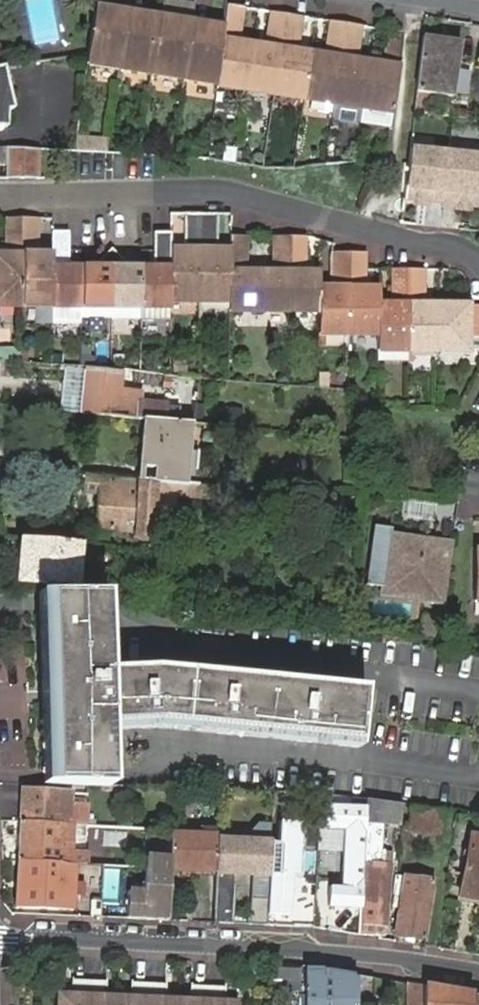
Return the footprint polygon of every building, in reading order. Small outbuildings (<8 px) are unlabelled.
[(150,76),(182,81),(190,27),(191,21),(192,11),(174,8),(175,3),(175,0),(161,0),(159,16),(158,22),(150,76)] [(193,6),(175,3),(174,8),(192,11),(193,6)] [(242,5),(228,3),(225,27),(217,86),(244,90),(251,44),(235,42),(239,35),(242,5)] [(95,6),(88,55),(87,67),(118,71),(126,17),(107,14),(108,8),(95,6)] [(126,11),(108,8),(107,14),(126,17),(126,11)] [(251,44),(244,90),(274,95),(281,49),(282,42),(287,12),(268,9),(264,39),(267,47),(251,44)] [(146,14),(126,11),(126,17),(145,20),(146,14)] [(274,95),(304,99),(311,54),(295,51),(300,44),(304,15),(287,12),(282,42),(281,49),(274,95)] [(126,17),(118,71),(150,76),(158,22),(159,16),(146,14),(145,20),(126,17)] [(304,99),(335,104),(348,22),(330,19),(325,48),(329,57),(311,54),(304,99)] [(208,30),(209,24),(191,21),(190,27),(208,30)] [(335,104),(365,109),(372,64),(355,61),(362,54),(367,25),(348,22),(335,104)] [(217,86),(225,27),(209,24),(208,30),(190,27),(182,81),(217,86)] [(393,113),(407,31),(391,28),(386,58),(391,67),(372,64),(365,109),(393,113)] [(462,47),(425,41),(417,97),(432,99),(454,101),(462,47)] [(4,67),(0,68),(0,129),(11,130),(12,116),(17,114),(7,67),(4,67)] [(432,99),(417,97),(415,114),(429,117),(432,99)] [(393,113),(365,109),(363,123),(391,128),(393,113)] [(465,122),(466,115),(443,111),(442,118),(452,120),(465,122)] [(15,177),(15,150),(0,148),(0,177),(15,177)] [(15,177),(31,177),(30,150),(15,150),(15,177)] [(448,155),(410,152),(404,200),(413,201),(419,196),(425,196),(425,203),(442,204),(448,155)] [(448,155),(442,204),(456,206),(456,200),(462,202),(467,207),(478,208),(478,159),(448,155)] [(413,207),(425,208),(425,203),(425,196),(419,196),(413,201),(413,207)] [(456,200),(456,206),(455,211),(467,212),(467,207),(462,202),(456,200)] [(198,250),(197,303),(226,303),(226,251),(208,251),(215,243),(215,214),(198,215),(198,242),(198,250)] [(165,303),(197,303),(198,250),(198,242),(198,215),(178,215),(178,243),(184,250),(166,250),(165,303)] [(12,308),(12,257),(13,218),(0,219),(0,255),(2,257),(0,257),(0,308),(12,308)] [(12,308),(42,308),(42,256),(22,257),(28,249),(28,219),(13,218),(12,257),(12,308)] [(42,256),(42,308),(73,308),(73,268),(52,268),(59,260),(59,249),(60,232),(42,232),(42,256)] [(135,270),(135,308),(135,318),(134,322),(165,322),(165,309),(165,303),(166,250),(166,233),(148,234),(148,249),(147,262),(155,271),(135,270)] [(226,312),(256,312),(257,271),(237,271),(241,264),(242,235),(226,235),(226,251),(226,303),(226,312)] [(256,312),(287,313),(287,236),(270,236),(269,265),(274,271),(257,271),(256,312)] [(318,291),(318,272),(300,272),(305,266),(304,236),(287,236),(287,313),(318,313),(318,291)] [(73,268),(73,308),(104,309),(104,269),(104,261),(104,250),(104,249),(98,249),(87,260),(93,269),(73,268)] [(104,309),(104,317),(135,318),(135,308),(135,270),(112,269),(117,261),(104,250),(104,261),(104,269),(104,309)] [(325,336),(349,336),(350,253),(333,252),(333,283),(338,291),(318,291),(318,313),(318,336),(318,346),(325,347),(325,336)] [(366,268),(365,254),(350,253),(349,336),(379,337),(379,306),(379,292),(361,292),(366,282),(366,268)] [(379,351),(408,352),(408,307),(408,269),(390,268),(390,300),(398,307),(379,306),(379,337),(379,351)] [(408,352),(439,352),(439,308),(422,308),(426,301),(426,270),(417,269),(408,269),(408,307),(408,352)] [(439,352),(469,353),(470,340),(478,341),(478,309),(471,308),(439,308),(439,352)] [(88,311),(56,309),(55,322),(87,324),(88,311)] [(180,361),(169,360),(169,371),(180,372),(180,361)] [(83,416),(141,421),(143,396),(124,394),(124,387),(125,387),(162,391),(163,378),(126,373),(125,380),(87,375),(83,416)] [(196,426),(191,425),(146,421),(143,470),(162,472),(160,485),(172,486),(200,489),(203,454),(194,453),(196,426)] [(140,483),(87,479),(85,496),(104,497),(101,533),(136,536),(136,540),(153,541),(154,538),(167,538),(169,516),(176,517),(179,498),(221,502),(222,491),(200,489),(172,486),(172,490),(140,488),(140,483)] [(427,509),(406,506),(405,520),(425,524),(427,509)] [(426,594),(448,597),(455,550),(377,540),(371,586),(398,590),(397,595),(426,599),(426,594)] [(79,548),(25,543),(23,581),(41,583),(42,579),(72,582),(74,563),(78,563),(79,548)] [(350,571),(333,569),(331,579),(349,582),(350,571)] [(369,598),(447,608),(448,597),(426,594),(426,599),(397,595),(398,590),(371,586),(369,598)] [(39,592),(44,783),(115,784),(113,730),(151,727),(359,749),(366,689),(155,668),(112,670),(109,592),(39,592)] [(222,619),(204,616),(202,636),(220,638),(222,619)] [(21,793),(19,825),(71,827),(72,796),(21,793)] [(409,826),(411,808),(375,804),(373,822),(409,826)] [(336,888),(325,887),(324,910),(358,913),(365,809),(321,806),(319,832),(340,834),(336,888)] [(448,814),(426,810),(423,833),(444,836),(448,814)] [(19,825),(18,864),(72,867),(76,867),(81,868),(86,868),(87,857),(72,857),(72,845),(82,845),(82,828),(73,827),(71,827),(19,825)] [(301,872),(303,826),(275,825),(271,919),(287,920),(289,881),(297,881),(301,872)] [(218,843),(219,835),(172,832),(172,855),(171,870),(217,872),(218,843)] [(474,839),(462,899),(478,902),(478,840),(474,839)] [(385,841),(371,840),(364,904),(360,939),(386,943),(395,867),(383,865),(385,841)] [(272,846),(218,843),(217,872),(214,925),(234,926),(236,876),(270,877),(272,846)] [(171,870),(172,855),(145,854),(143,890),(130,889),(129,919),(169,920),(171,870)] [(72,867),(18,864),(16,910),(73,913),(76,867),(72,867)] [(436,883),(408,877),(396,937),(425,942),(436,883)] [(268,900),(250,899),(249,925),(267,926),(268,900)] [(270,990),(302,992),(303,970),(272,968),(270,990)] [(304,973),(304,1004),(355,1004),(356,977),(330,973),(304,973)] [(240,1004),(226,1004),(227,990),(191,987),(191,1002),(167,1000),(168,985),(131,984),(131,998),(122,998),(108,997),(109,982),(73,979),(72,995),(59,994),(58,1004),(240,1004)] [(408,986),(409,1004),(424,1004),(425,988),(408,986)] [(425,988),(424,1004),(476,1004),(476,997),(425,988)]
